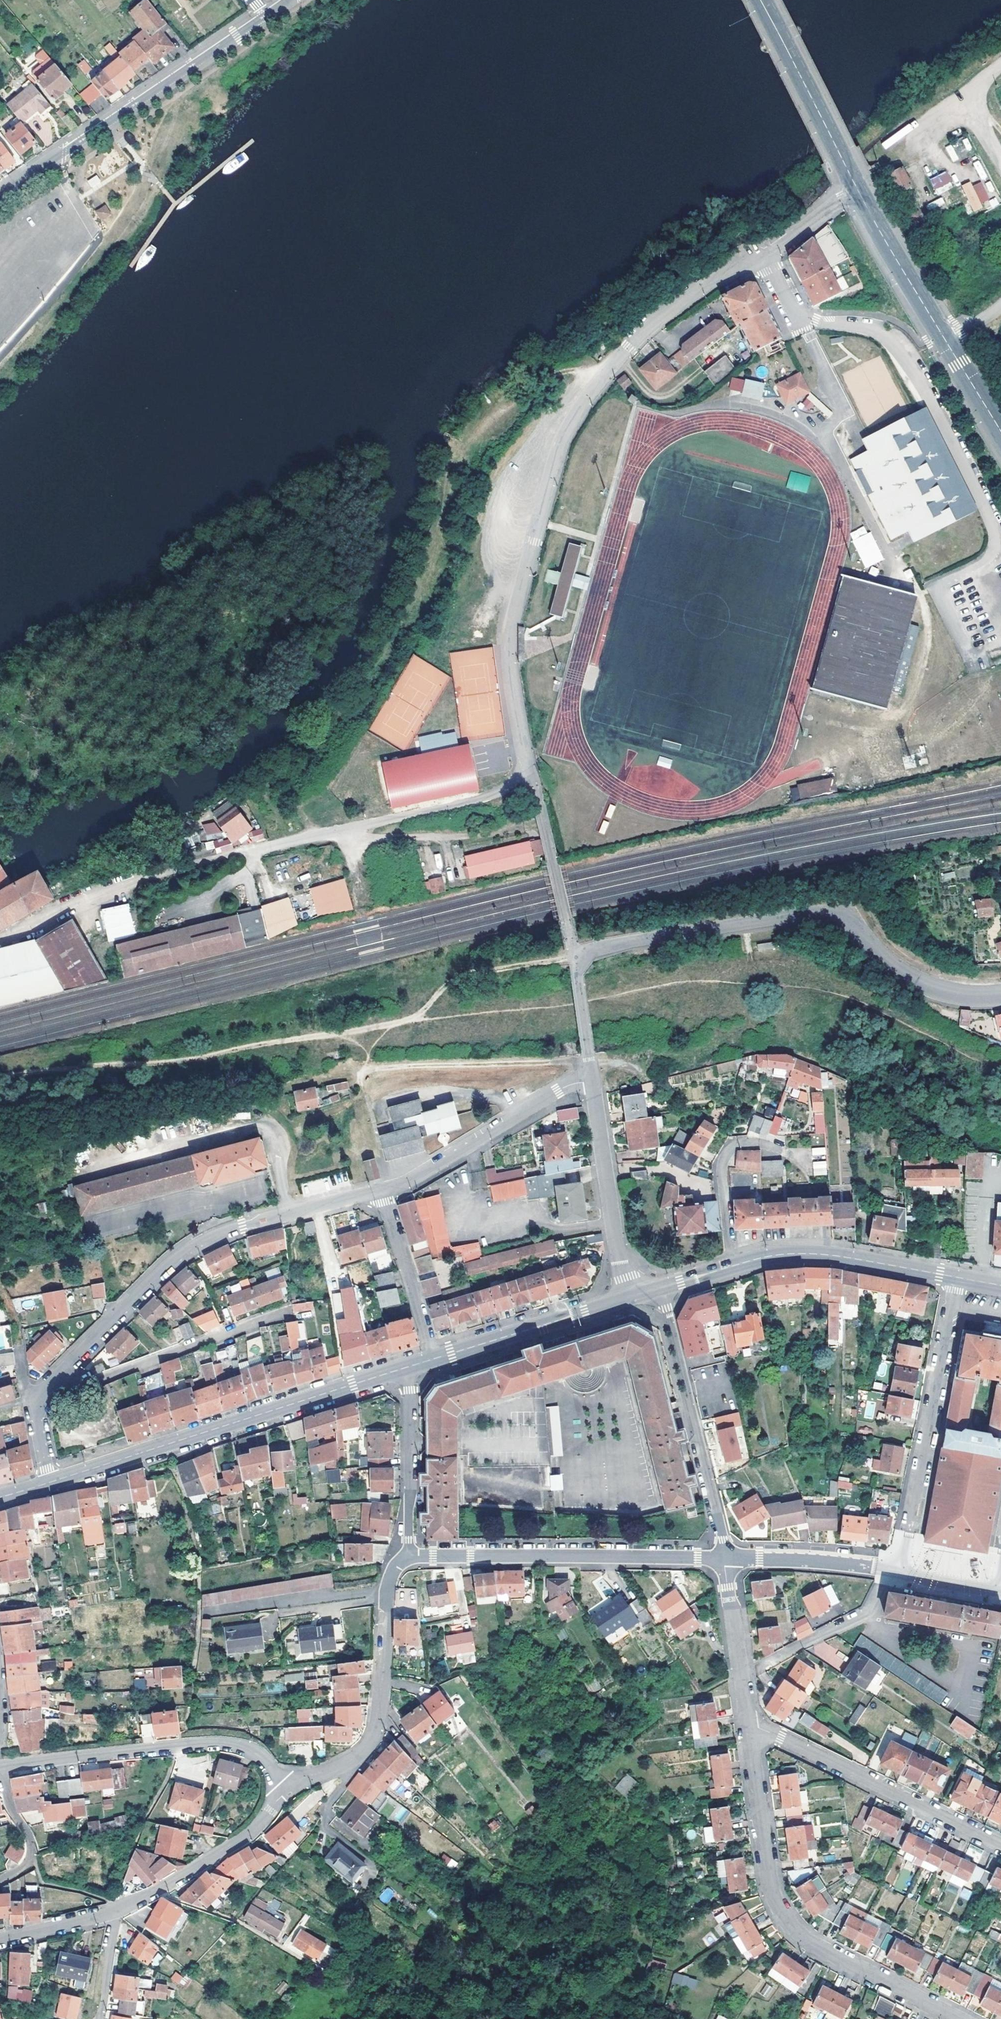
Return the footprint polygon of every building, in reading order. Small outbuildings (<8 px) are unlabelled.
[(148,1),(131,14),(145,31),(153,25),(159,31),(166,25),(148,1)] [(145,31),(134,40),(136,44),(150,60),(153,64),(172,49),(159,31),(153,25),(145,31)] [(121,61),(105,73),(119,90),(127,85),(126,82),(136,75),(134,72),(121,55),(111,43),(106,48),(115,59),(118,57),(121,61)] [(121,55),(134,72),(150,60),(136,44),(121,55)] [(77,65),(93,85),(102,96),(107,101),(119,90),(105,73),(97,79),(82,62),(77,65)] [(72,86),(57,67),(39,81),(55,102),(64,95),(62,93),(72,86)] [(102,96),(93,85),(80,95),(89,106),(102,96)] [(36,87),(9,108),(17,119),(22,125),(40,111),(42,115),(52,107),(36,87)] [(40,111),(22,125),(25,128),(42,115),(40,111)] [(57,113),(72,132),(78,128),(68,115),(65,117),(61,111),(57,113)] [(22,125),(17,119),(14,122),(18,128),(7,138),(21,155),(30,148),(37,143),(25,128),(22,125)] [(0,145),(0,166),(4,171),(10,167),(15,163),(1,144),(0,145)] [(963,147),(972,166),(981,162),(972,144),(963,147)] [(943,148),(922,160),(947,208),(952,205),(956,213),(962,209),(969,222),(978,217),(943,148)] [(112,152),(96,161),(103,172),(107,170),(119,163),(112,152)] [(911,188),(901,170),(885,181),(888,189),(892,187),(912,226),(924,220),(908,190),(911,188)] [(996,191),(978,199),(986,213),(1000,206),(1000,199),(996,191)] [(947,208),(951,215),(956,213),(952,205),(947,208)] [(111,213),(107,206),(98,212),(103,219),(111,213)] [(822,259),(812,240),(787,261),(795,273),(801,284),(828,270),(822,259)] [(850,258),(849,259),(835,267),(836,270),(838,273),(853,264),(850,258)] [(828,270),(801,284),(806,293),(813,303),(841,294),(830,273),(828,270)] [(838,277),(841,290),(848,288),(845,275),(838,277)] [(739,328),(770,312),(758,287),(750,282),(732,293),(723,300),(732,315),(730,318),(737,329),(739,328)] [(754,355),(784,340),(777,325),(770,312),(739,328),(754,355)] [(666,363),(675,377),(693,363),(733,332),(727,323),(692,345),(689,342),(681,347),(683,350),(666,363)] [(703,371),(713,384),(735,368),(725,354),(703,371)] [(650,364),(641,371),(656,391),(675,377),(666,363),(661,357),(650,364)] [(786,404),(807,393),(810,392),(802,377),(778,388),(786,404)] [(633,386),(628,379),(619,386),(625,393),(633,386)] [(765,386),(746,383),(744,396),(764,399),(765,386)] [(807,393),(842,427),(845,425),(810,392),(807,393)] [(969,522),(918,418),(871,439),(877,452),(871,454),(862,459),(855,462),(893,542),(902,539),(911,535),(915,533),(922,545),(969,522)] [(865,442),(871,454),(877,452),(871,439),(865,442)] [(849,533),(865,568),(883,560),(867,525),(849,533)] [(917,547),(922,545),(915,533),(911,535),(917,547)] [(587,549),(572,545),(565,572),(553,570),(549,582),(562,585),(553,615),(568,619),(587,549)] [(908,630),(915,602),(844,582),(810,694),(882,715),(888,697),(901,700),(921,634),(908,630)] [(522,629),(521,662),(529,662),(529,629),(522,629)] [(479,791),(470,743),(458,745),(455,730),(418,737),(422,754),(381,761),(390,807),(479,791)] [(814,798),(839,792),(837,779),(812,784),(814,798)] [(801,787),(804,799),(814,798),(812,784),(801,787)] [(233,844),(251,832),(236,812),(218,824),(233,844)] [(202,825),(207,839),(220,834),(215,821),(202,825)] [(528,847),(468,862),(472,879),(532,864),(532,862),(541,859),(538,846),(528,848),(528,847)] [(981,849),(982,855),(1000,852),(1000,846),(981,849)] [(53,901),(47,891),(35,873),(10,887),(0,871),(0,930),(53,901)] [(343,877),(310,892),(321,916),(354,900),(343,877)] [(432,894),(443,891),(440,878),(428,880),(432,894)] [(290,899),(260,911),(269,940),(300,926),(290,899)] [(991,900),(974,901),(978,917),(993,916),(991,900)] [(100,909),(107,940),(136,934),(128,903),(100,909)] [(247,948),(262,944),(269,940),(260,911),(239,917),(247,948)] [(127,978),(247,948),(239,917),(119,946),(121,959),(126,974),(127,978)] [(70,991),(112,981),(110,977),(100,964),(72,920),(34,941),(70,991)] [(70,991),(34,941),(0,951),(0,1008),(70,991)] [(760,950),(780,947),(779,941),(759,944),(760,950)] [(120,975),(121,979),(127,978),(126,974),(121,959),(116,960),(120,975)] [(963,1011),(961,1028),(971,1031),(973,1011),(963,1011)] [(743,1057),(741,1069),(740,1068),(737,1077),(743,1078),(745,1069),(756,1070),(756,1054),(743,1057)] [(789,1054),(759,1054),(759,1064),(762,1068),(775,1068),(775,1076),(790,1077),(797,1058),(789,1054)] [(821,1067),(797,1058),(790,1077),(788,1084),(798,1088),(800,1085),(803,1086),(804,1083),(817,1088),(817,1094),(823,1093),(821,1067)] [(738,1069),(736,1059),(717,1064),(719,1073),(738,1069)] [(347,1082),(334,1084),(335,1089),(336,1092),(349,1089),(347,1082)] [(651,1082),(642,1084),(644,1093),(653,1091),(651,1082)] [(785,1087),(784,1094),(798,1097),(800,1090),(785,1087)] [(316,1089),(296,1093),(299,1111),(320,1108),(316,1089)] [(806,1103),(808,1092),(800,1091),(798,1101),(806,1103)] [(623,1096),(626,1120),(647,1118),(643,1093),(623,1096)] [(813,1094),(816,1134),(826,1133),(823,1093),(817,1094),(813,1094)] [(390,1160),(430,1150),(427,1138),(429,1137),(428,1134),(448,1130),(449,1131),(464,1128),(458,1101),(443,1104),(444,1106),(428,1109),(425,1097),(393,1104),(396,1117),(392,1118),(395,1130),(383,1133),(390,1160)] [(764,1115),(772,1117),(774,1109),(766,1107),(764,1115)] [(580,1118),(578,1108),(559,1111),(561,1122),(580,1118)] [(752,1130),(760,1132),(761,1130),(770,1133),(774,1122),(757,1116),(752,1130)] [(655,1117),(647,1118),(626,1120),(631,1150),(659,1146),(655,1117)] [(783,1121),(775,1118),(774,1122),(770,1133),(778,1136),(783,1121)] [(706,1120),(691,1140),(685,1150),(700,1157),(718,1128),(706,1120)] [(546,1152),(548,1162),(570,1158),(565,1134),(534,1140),(536,1154),(546,1152)] [(679,1134),(674,1144),(685,1150),(691,1140),(679,1134)] [(203,1187),(269,1170),(261,1138),(76,1187),(76,1189),(83,1214),(202,1183),(203,1187)] [(666,1161),(690,1172),(700,1157),(685,1150),(674,1144),(666,1161)] [(762,1149),(740,1151),(738,1167),(762,1168),(762,1161),(762,1149)] [(943,1185),(961,1185),(960,1171),(942,1170),(942,1166),(939,1166),(939,1152),(930,1152),(930,1166),(930,1186),(930,1194),(943,1194),(943,1185)] [(956,1165),(966,1165),(967,1153),(956,1153),(956,1165)] [(967,1153),(966,1165),(966,1178),(983,1178),(984,1153),(967,1153)] [(570,1158),(548,1162),(548,1166),(543,1167),(545,1175),(565,1172),(581,1168),(580,1162),(571,1164),(570,1158)] [(371,1181),(380,1178),(375,1159),(366,1162),(371,1181)] [(783,1161),(762,1161),(762,1168),(762,1176),(783,1176),(783,1161)] [(830,1175),(828,1161),(815,1162),(816,1176),(830,1175)] [(905,1186),(930,1186),(930,1166),(904,1167),(905,1186)] [(493,1186),(515,1182),(527,1179),(526,1170),(499,1175),(497,1170),(487,1170),(490,1186),(493,1186)] [(632,1172),(633,1181),(649,1179),(647,1170),(632,1172)] [(333,1175),(336,1184),(349,1180),(346,1171),(333,1175)] [(586,1218),(582,1184),(567,1186),(565,1172),(545,1175),(527,1179),(515,1182),(516,1191),(527,1190),(528,1196),(528,1200),(559,1196),(562,1222),(586,1218)] [(303,1197),(333,1189),(330,1176),(300,1184),(303,1197)] [(679,1185),(668,1181),(661,1208),(675,1207),(678,1235),(721,1231),(717,1201),(693,1203),(692,1194),(679,1195),(679,1185)] [(516,1191),(515,1182),(493,1186),(496,1203),(528,1196),(527,1190),(516,1191)] [(452,1247),(440,1193),(416,1201),(427,1240),(431,1255),(433,1260),(463,1254),(466,1265),(482,1261),(488,1259),(484,1241),(452,1247)] [(898,1227),(907,1229),(906,1198),(894,1196),(893,1202),(890,1201),(888,1210),(884,1210),(883,1217),(875,1216),(871,1240),(878,1241),(878,1242),(894,1245),(898,1227)] [(789,1226),(832,1224),(831,1205),(832,1205),(831,1197),(820,1198),(820,1200),(800,1201),(800,1199),(788,1199),(788,1203),(789,1226)] [(427,1240),(416,1201),(400,1205),(412,1245),(427,1240)] [(763,1205),(754,1205),(754,1201),(734,1202),(736,1228),(748,1227),(764,1227),(763,1205)] [(764,1227),(789,1226),(788,1203),(763,1205),(764,1227)] [(855,1204),(832,1205),(831,1205),(832,1224),(833,1229),(844,1229),(857,1229),(855,1204)] [(314,1221),(305,1223),(309,1238),(317,1235),(314,1221)] [(360,1230),(367,1256),(369,1256),(386,1251),(379,1225),(360,1230)] [(258,1236),(249,1239),(254,1257),(287,1249),(284,1229),(258,1236)] [(338,1237),(342,1251),(339,1252),(344,1266),(368,1259),(367,1256),(360,1230),(338,1237)] [(602,1242),(601,1232),(586,1236),(587,1245),(602,1242)] [(932,1257),(940,1259),(940,1233),(931,1232),(932,1257)] [(565,1240),(555,1242),(558,1252),(560,1259),(569,1257),(565,1240)] [(555,1242),(537,1246),(539,1257),(558,1252),(555,1242)] [(211,1254),(203,1258),(211,1275),(238,1263),(229,1245),(211,1254)] [(537,1246),(518,1251),(520,1261),(539,1257),(537,1246)] [(388,1258),(386,1251),(369,1256),(371,1263),(388,1258)] [(518,1251),(500,1256),(502,1266),(520,1261),(518,1251)] [(427,1297),(442,1293),(442,1291),(433,1260),(431,1255),(416,1259),(427,1297)] [(488,1259),(482,1261),(485,1270),(502,1266),(500,1256),(488,1259)] [(562,1267),(568,1289),(576,1287),(587,1284),(589,1279),(586,1269),(591,1268),(588,1259),(562,1267)] [(466,1265),(469,1274),(485,1270),(482,1261),(466,1265)] [(370,1267),(374,1278),(381,1276),(378,1265),(370,1267)] [(568,1289),(562,1267),(544,1272),(550,1295),(558,1292),(568,1289)] [(200,1281),(189,1268),(180,1276),(163,1290),(183,1308),(189,1303),(183,1296),(200,1281)] [(268,1279),(281,1276),(279,1268),(266,1271),(268,1279)] [(789,1269),(766,1272),(769,1296),(769,1299),(803,1296),(803,1293),(803,1268),(789,1269)] [(824,1291),(830,1269),(818,1269),(803,1268),(803,1293),(806,1293),(806,1290),(824,1291)] [(838,1298),(842,1271),(837,1270),(830,1269),(824,1291),(825,1325),(831,1324),(830,1296),(838,1298)] [(842,1271),(838,1298),(850,1300),(851,1309),(861,1309),(861,1288),(859,1275),(851,1273),(842,1271)] [(550,1295),(544,1272),(525,1278),(532,1301),(542,1297),(550,1295)] [(766,1272),(755,1275),(757,1297),(769,1296),(766,1272)] [(392,1275),(381,1276),(374,1278),(375,1284),(378,1292),(395,1289),(392,1275)] [(892,1281),(859,1275),(861,1288),(895,1294),(889,1314),(898,1316),(900,1310),(908,1284),(892,1281)] [(261,1307),(285,1299),(284,1295),(288,1293),(287,1288),(288,1287),(285,1277),(253,1289),(261,1307)] [(246,1291),(229,1297),(237,1315),(261,1307),(253,1289),(249,1278),(242,1281),(246,1291)] [(532,1301),(525,1278),(507,1284),(514,1306),(523,1303),(532,1301)] [(107,1298),(105,1282),(93,1284),(95,1299),(107,1298)] [(471,1282),(442,1291),(442,1293),(445,1303),(474,1294),(471,1282)] [(229,1287),(232,1293),(241,1289),(239,1283),(229,1287)] [(491,1289),(497,1311),(504,1309),(514,1306),(507,1284),(491,1289)] [(908,1284),(900,1310),(923,1314),(929,1288),(908,1284)] [(343,1290),(348,1315),(358,1362),(366,1360),(373,1358),(366,1333),(354,1289),(353,1287),(343,1290)] [(382,1307),(400,1303),(395,1289),(378,1292),(382,1307)] [(474,1294),(481,1316),(489,1314),(497,1311),(491,1289),(474,1294)] [(69,1316),(65,1290),(45,1293),(50,1319),(69,1316)] [(342,1307),(340,1292),(331,1294),(334,1309),(342,1307)] [(681,1327),(685,1326),(687,1333),(682,1334),(687,1356),(707,1352),(701,1329),(706,1328),(720,1325),(719,1317),(720,1317),(714,1292),(703,1295),(704,1299),(697,1301),(696,1297),(690,1298),(679,1320),(681,1327)] [(474,1294),(445,1303),(452,1326),(464,1322),(481,1316),(474,1294)] [(147,1306),(141,1313),(153,1326),(169,1310),(156,1297),(147,1306)] [(429,1307),(436,1330),(444,1328),(452,1326),(445,1303),(429,1307)] [(185,1318),(182,1310),(172,1313),(176,1321),(185,1318)] [(212,1328),(222,1324),(216,1311),(207,1315),(212,1328)] [(735,1323),(739,1347),(756,1343),(756,1340),(763,1339),(759,1314),(741,1317),(742,1322),(735,1323)] [(341,1320),(346,1366),(352,1364),(358,1362),(348,1315),(344,1316),(345,1320),(341,1320)] [(414,1319),(387,1325),(388,1327),(394,1351),(395,1352),(420,1345),(414,1319)] [(316,1379),(312,1358),(307,1359),(305,1347),(300,1348),(298,1332),(300,1332),(299,1320),(288,1323),(290,1337),(292,1348),(294,1359),(299,1384),(306,1382),(313,1380),(316,1379)] [(735,1323),(720,1325),(724,1340),(725,1340),(727,1355),(729,1355),(731,1357),(737,1356),(738,1353),(740,1353),(739,1347),(735,1323)] [(187,1340),(195,1337),(191,1324),(183,1326),(187,1340)] [(422,1532),(429,1539),(459,1539),(457,1418),(462,1409),(625,1357),(629,1360),(667,1513),(694,1505),(690,1488),(698,1485),(696,1479),(695,1475),(687,1477),(679,1443),(687,1441),(683,1424),(680,1412),(672,1414),(654,1339),(629,1324),(543,1352),(541,1344),(534,1346),(524,1349),(526,1357),(439,1385),(428,1401),(428,1472),(421,1472),(421,1484),(428,1484),(428,1511),(421,1512),(421,1521),(422,1524),(422,1532)] [(384,1354),(394,1351),(388,1327),(366,1333),(373,1358),(384,1354)] [(114,1340),(107,1347),(121,1361),(140,1342),(126,1328),(114,1340)] [(707,1352),(711,1351),(706,1328),(701,1329),(707,1352)] [(995,1336),(965,1330),(956,1377),(946,1431),(926,1542),(987,1553),(1000,1477),(1000,1337),(995,1336)] [(38,1372),(65,1346),(51,1332),(27,1356),(27,1361),(38,1372)] [(265,1395),(271,1393),(269,1382),(273,1381),(270,1365),(264,1336),(248,1339),(252,1369),(258,1397),(265,1395)] [(292,1348),(290,1337),(282,1339),(283,1350),(292,1348)] [(924,1343),(907,1340),(906,1346),(900,1345),(897,1364),(919,1368),(924,1343)] [(222,1363),(238,1357),(237,1344),(218,1351),(222,1363)] [(343,1371),(341,1356),(327,1359),(325,1347),(312,1352),(312,1358),(316,1379),(326,1376),(343,1371)] [(15,1351),(0,1354),(0,1369),(16,1364),(15,1351)] [(215,1365),(214,1358),(208,1359),(207,1353),(200,1355),(201,1361),(204,1360),(211,1386),(219,1384),(215,1365)] [(299,1384),(294,1359),(284,1361),(283,1358),(276,1359),(276,1364),(270,1365),(273,1381),(275,1391),(287,1388),(299,1384)] [(172,1388),(166,1362),(162,1363),(164,1371),(166,1382),(170,1395),(173,1394),(171,1388),(172,1388)] [(858,1376),(858,1363),(846,1362),(846,1376),(858,1376)] [(96,1374),(107,1369),(104,1363),(93,1368),(96,1374)] [(237,1405),(248,1401),(242,1376),(238,1377),(226,1381),(222,1363),(215,1365),(219,1384),(225,1409),(237,1405)] [(896,1368),(891,1395),(890,1395),(887,1413),(910,1418),(918,1372),(896,1368)] [(242,1376),(248,1401),(253,1399),(258,1397),(252,1369),(241,1372),(242,1376)] [(166,1382),(164,1371),(138,1379),(140,1388),(146,1385),(147,1389),(166,1382)] [(131,1374),(138,1405),(144,1403),(140,1388),(138,1379),(136,1372),(131,1374)] [(13,1386),(12,1380),(10,1375),(0,1378),(0,1389),(13,1386)] [(188,1380),(189,1388),(192,1388),(193,1393),(198,1391),(196,1384),(194,1378),(188,1380)] [(211,1386),(198,1391),(193,1393),(199,1418),(209,1415),(215,1413),(225,1409),(219,1384),(211,1386)] [(3,1403),(16,1399),(13,1386),(0,1389),(0,1404),(3,1403)] [(189,1388),(173,1394),(170,1395),(177,1425),(189,1421),(199,1418),(193,1393),(192,1388),(189,1388)] [(165,1429),(177,1425),(170,1395),(148,1402),(144,1403),(151,1433),(165,1429)] [(362,1426),(359,1402),(350,1405),(337,1409),(338,1431),(344,1429),(362,1426)] [(152,1436),(151,1433),(144,1403),(138,1405),(119,1412),(130,1443),(140,1440),(152,1436)] [(876,1411),(856,1408),(855,1416),(874,1419),(876,1411)] [(316,1416),(307,1419),(309,1438),(309,1440),(334,1432),(338,1431),(337,1409),(322,1414),(316,1416)] [(552,1412),(546,1413),(549,1452),(556,1451),(552,1412)] [(549,1452),(546,1413),(539,1414),(542,1453),(549,1452)] [(309,1438),(307,1419),(288,1424),(294,1444),(309,1438)] [(27,1431),(25,1420),(1,1427),(4,1437),(13,1435),(22,1432),(27,1431)] [(733,1426),(718,1429),(721,1443),(722,1442),(723,1447),(722,1447),(725,1460),(740,1457),(733,1426)] [(8,1453),(8,1451),(6,1443),(4,1437),(1,1427),(0,1427),(0,1455),(8,1453)] [(253,1435),(240,1439),(242,1452),(239,1453),(244,1480),(273,1471),(268,1430),(253,1435)] [(22,1432),(25,1446),(30,1445),(27,1431),(22,1432)] [(370,1432),(370,1467),(389,1467),(389,1458),(393,1457),(393,1447),(396,1447),(396,1442),(393,1443),(393,1432),(370,1432)] [(13,1435),(4,1437),(6,1443),(15,1441),(13,1435)] [(332,1467),(340,1467),(339,1457),(338,1442),(334,1443),(310,1451),(312,1466),(331,1460),(332,1467)] [(8,1453),(15,1477),(24,1475),(36,1472),(30,1445),(25,1446),(8,1451),(8,1453)] [(899,1474),(904,1448),(884,1445),(880,1470),(899,1474)] [(276,1471),(273,1471),(275,1486),(277,1486),(285,1485),(284,1475),(295,1475),(292,1451),(274,1453),(276,1471)] [(16,1480),(15,1477),(8,1453),(0,1455),(0,1484),(16,1480)] [(185,1463),(178,1466),(187,1495),(220,1489),(212,1453),(200,1458),(185,1463)] [(150,1498),(145,1469),(137,1471),(131,1473),(136,1501),(146,1499),(150,1498)] [(339,1469),(325,1470),(326,1483),(340,1482),(339,1469)] [(394,1480),(394,1469),(373,1469),(372,1491),(394,1491),(394,1480)] [(222,1492),(243,1489),(240,1474),(235,1474),(235,1470),(224,1472),(226,1480),(220,1481),(222,1492)] [(133,1502),(128,1474),(117,1477),(109,1480),(111,1503),(133,1502)] [(551,1491),(563,1490),(562,1474),(550,1475),(551,1491)] [(851,1484),(838,1480),(838,1488),(850,1489),(851,1484)] [(288,1485),(285,1485),(277,1486),(278,1495),(289,1493),(288,1485)] [(78,1492),(81,1518),(101,1515),(97,1489),(86,1491),(78,1492)] [(81,1518),(78,1492),(77,1491),(66,1494),(54,1497),(58,1526),(63,1526),(82,1524),(81,1518)] [(292,1505),(306,1504),(306,1498),(296,1499),(294,1492),(290,1493),(292,1505)] [(770,1516),(764,1505),(757,1494),(732,1508),(746,1531),(770,1516)] [(800,1495),(779,1498),(778,1503),(764,1505),(770,1516),(771,1518),(771,1529),(808,1522),(804,1503),(800,1495)] [(39,1500),(31,1501),(31,1504),(35,1521),(38,1521),(38,1518),(45,1517),(45,1512),(54,1511),(52,1498),(39,1500)] [(357,1532),(356,1540),(381,1540),(380,1534),(388,1534),(389,1520),(390,1505),(374,1504),(374,1502),(364,1503),(364,1533),(357,1532)] [(35,1521),(31,1504),(25,1505),(20,1507),(26,1530),(36,1529),(35,1521)] [(338,1505),(330,1505),(332,1518),(340,1517),(338,1505)] [(7,1510),(12,1532),(26,1530),(20,1507),(13,1509),(11,1509),(7,1510)] [(809,1507),(808,1525),(808,1528),(822,1528),(822,1530),(838,1531),(838,1508),(809,1507)] [(695,1508),(685,1510),(688,1519),(697,1517),(695,1508)] [(7,1510),(0,1512),(0,1533),(12,1532),(7,1510)] [(892,1517),(870,1515),(869,1519),(867,1540),(887,1542),(892,1517)] [(867,1540),(869,1519),(845,1517),(843,1538),(867,1540)] [(46,1528),(55,1527),(54,1518),(46,1519),(46,1521),(46,1528)] [(138,1536),(135,1521),(126,1523),(127,1538),(138,1536)] [(112,1523),(113,1534),(126,1533),(125,1522),(112,1523)] [(55,1527),(46,1528),(41,1528),(39,1529),(42,1544),(60,1542),(58,1526),(55,1527)] [(0,1533),(0,1548),(29,1546),(26,1530),(12,1532),(0,1533)] [(386,1555),(390,1544),(348,1544),(348,1562),(383,1561),(386,1555)] [(0,1548),(0,1563),(26,1559),(31,1558),(30,1555),(29,1546),(0,1548)] [(0,1563),(0,1583),(29,1578),(26,1559),(0,1563)] [(495,1574),(498,1594),(498,1595),(507,1595),(507,1597),(525,1597),(524,1591),(532,1591),(532,1578),(524,1578),(524,1571),(495,1571),(495,1574)] [(203,1595),(203,1607),(334,1585),(332,1574),(203,1595)] [(478,1596),(498,1594),(495,1574),(476,1575),(478,1596)] [(471,1576),(463,1577),(465,1592),(473,1591),(471,1576)] [(775,1596),(772,1580),(753,1582),(756,1599),(775,1596)] [(451,1603),(448,1582),(428,1585),(431,1607),(451,1603)] [(570,1585),(550,1585),(550,1595),(553,1597),(552,1605),(550,1606),(556,1617),(559,1615),(565,1624),(579,1615),(571,1600),(568,1602),(566,1598),(570,1595),(570,1585)] [(822,1590),(807,1598),(806,1596),(805,1597),(815,1617),(832,1608),(822,1590)] [(670,1622),(689,1609),(677,1591),(658,1603),(670,1622)] [(40,1608),(37,1593),(31,1593),(34,1608),(40,1608)] [(890,1594),(885,1617),(999,1637),(1000,1628),(1000,1614),(951,1605),(890,1594)] [(623,1598),(591,1619),(605,1639),(623,1627),(627,1633),(638,1625),(643,1631),(655,1623),(640,1601),(629,1608),(623,1598)] [(478,1626),(473,1599),(467,1600),(472,1627),(478,1626)] [(670,1622),(681,1640),(700,1627),(697,1621),(703,1617),(695,1605),(689,1609),(670,1622)] [(51,1606),(40,1608),(42,1620),(53,1618),(51,1606)] [(34,1608),(1,1613),(3,1626),(32,1621),(36,1621),(34,1608)] [(42,1620),(40,1608),(34,1608),(36,1621),(42,1620)] [(396,1634),(395,1645),(419,1645),(419,1616),(396,1615),(396,1634)] [(201,1619),(202,1629),(211,1629),(210,1619),(201,1619)] [(32,1621),(3,1626),(4,1631),(5,1638),(34,1634),(32,1621)] [(809,1623),(796,1630),(798,1641),(813,1633),(809,1623)] [(261,1624),(227,1629),(230,1653),(264,1648),(261,1624)] [(334,1626),(301,1630),(303,1641),(304,1652),(314,1651),(336,1649),(334,1626)] [(760,1628),(763,1658),(773,1653),(772,1645),(782,1643),(780,1626),(760,1628)] [(472,1651),(467,1632),(446,1636),(450,1656),(472,1651)] [(34,1634),(5,1638),(6,1644),(7,1652),(50,1648),(49,1641),(35,1642),(34,1634)] [(854,1649),(860,1653),(882,1667),(892,1674),(955,1715),(962,1705),(862,1637),(854,1649)] [(304,1652),(303,1641),(297,1642),(299,1658),(315,1656),(314,1651),(304,1652)] [(50,1648),(7,1652),(8,1659),(8,1664),(37,1663),(36,1656),(51,1654),(50,1648)] [(843,1677),(865,1691),(882,1667),(860,1653),(843,1677)] [(60,1670),(73,1669),(72,1661),(60,1662),(60,1670)] [(802,1661),(788,1680),(813,1698),(815,1699),(820,1690),(813,1685),(818,1674),(802,1661)] [(364,1662),(340,1664),(341,1676),(357,1674),(365,1674),(364,1667),(364,1662)] [(37,1663),(8,1664),(9,1674),(23,1674),(38,1672),(37,1663)] [(43,1672),(57,1670),(56,1663),(42,1663),(43,1672)] [(163,1681),(164,1689),(183,1688),(181,1666),(157,1667),(158,1681),(163,1681)] [(23,1674),(9,1674),(11,1689),(12,1694),(40,1692),(39,1684),(38,1677),(38,1672),(23,1674)] [(357,1674),(341,1676),(334,1676),(335,1682),(336,1689),(359,1687),(358,1680),(357,1674)] [(305,1679),(299,1680),(299,1689),(322,1687),(322,1678),(317,1678),(305,1679)] [(137,1680),(137,1690),(146,1690),(145,1679),(137,1680)] [(776,1692),(800,1709),(803,1711),(813,1698),(788,1680),(787,1679),(776,1692)] [(360,1696),(359,1687),(336,1689),(338,1707),(361,1706),(360,1696)] [(40,1692),(12,1694),(13,1705),(14,1710),(41,1707),(40,1692)] [(800,1709),(776,1692),(766,1708),(787,1721),(800,1709)] [(437,1726),(456,1712),(441,1693),(421,1707),(437,1726)] [(691,1706),(693,1722),(716,1719),(715,1703),(691,1706)] [(62,1711),(75,1713),(75,1704),(61,1705),(62,1711)] [(856,1725),(866,1709),(861,1705),(850,1721),(856,1725)] [(361,1706),(338,1707),(339,1726),(352,1727),(361,1727),(361,1717),(361,1706)] [(41,1707),(14,1710),(15,1718),(16,1723),(39,1721),(41,1707)] [(429,1733),(437,1726),(421,1707),(402,1721),(416,1742),(425,1735),(428,1738),(431,1735),(429,1733)] [(331,1708),(313,1709),(314,1717),(331,1716),(331,1708)] [(298,1718),(314,1717),(313,1709),(298,1710),(298,1718)] [(141,1715),(145,1738),(181,1733),(179,1711),(141,1715)] [(97,1714),(84,1714),(84,1722),(98,1722),(97,1714)] [(966,1722),(957,1716),(950,1726),(975,1742),(982,1732),(966,1722)] [(59,1735),(57,1719),(41,1720),(45,1735),(59,1735)] [(716,1719),(693,1722),(695,1735),(701,1734),(701,1738),(695,1739),(697,1749),(718,1746),(717,1736),(718,1736),(716,1719)] [(824,1734),(828,1729),(815,1719),(811,1725),(824,1734)] [(39,1721),(16,1723),(20,1736),(24,1752),(42,1749),(41,1739),(45,1739),(45,1735),(41,1720),(39,1721)] [(315,1740),(315,1732),(315,1726),(290,1728),(291,1741),(315,1740)] [(352,1735),(352,1727),(339,1726),(326,1726),(315,1726),(315,1732),(326,1732),(327,1741),(351,1741),(352,1735)] [(912,1752),(913,1753),(916,1746),(896,1736),(893,1742),(911,1752),(912,1752)] [(379,1759),(400,1773),(408,1765),(413,1760),(396,1741),(379,1759)] [(901,1773),(912,1752),(911,1752),(893,1742),(891,1741),(880,1763),(901,1773)] [(218,1752),(207,1753),(205,1761),(216,1760),(218,1752)] [(902,1774),(922,1783),(932,1761),(913,1753),(912,1752),(901,1773),(902,1774)] [(713,1772),(730,1770),(728,1754),(711,1756),(713,1772)] [(373,1768),(365,1775),(370,1779),(384,1790),(400,1773),(379,1759),(373,1765),(373,1768)] [(247,1768),(219,1760),(213,1781),(242,1789),(247,1768)] [(424,1773),(413,1760),(408,1765),(419,1778),(424,1773)] [(937,1791),(948,1770),(932,1761),(922,1783),(937,1791)] [(959,1765),(957,1769),(981,1781),(983,1777),(959,1765)] [(784,1794),(801,1791),(797,1766),(783,1768),(785,1776),(780,1777),(784,1794)] [(125,1767),(112,1769),(114,1786),(128,1784),(125,1767)] [(112,1769),(82,1773),(82,1778),(84,1790),(114,1786),(112,1769)] [(944,1794),(968,1806),(979,1784),(981,1781),(957,1769),(944,1794)] [(730,1770),(713,1772),(715,1789),(711,1790),(713,1799),(732,1797),(731,1787),(732,1787),(730,1770)] [(365,1775),(361,1772),(353,1782),(349,1788),(361,1798),(368,1787),(366,1786),(370,1779),(365,1775)] [(15,1784),(15,1789),(40,1782),(39,1773),(14,1779),(15,1784)] [(430,1780),(424,1773),(419,1778),(415,1782),(421,1789),(430,1780)] [(617,1789),(624,1795),(635,1781),(628,1776),(617,1789)] [(82,1778),(69,1780),(71,1794),(84,1793),(84,1790),(82,1778)] [(69,1780),(58,1781),(61,1798),(71,1797),(71,1794),(69,1780)] [(17,1795),(18,1799),(40,1792),(40,1782),(15,1789),(17,1795)] [(197,1816),(204,1792),(177,1784),(170,1808),(197,1816)] [(999,1794),(979,1784),(968,1806),(989,1816),(999,1794)] [(115,1795),(114,1786),(104,1787),(105,1796),(115,1795)] [(419,1791),(405,1805),(412,1811),(425,1797),(419,1791)] [(801,1791),(784,1794),(787,1810),(789,1810),(789,1820),(804,1817),(804,1803),(801,1791)] [(86,1801),(72,1803),(52,1801),(51,1799),(45,1800),(44,1796),(41,1796),(40,1792),(18,1799),(19,1805),(21,1812),(39,1807),(45,1812),(52,1811),(54,1820),(72,1817),(71,1809),(86,1806),(86,1801)] [(376,1809),(387,1797),(382,1792),(371,1804),(376,1809)] [(999,1794),(989,1816),(1000,1822),(1000,1795),(999,1794)] [(381,1814),(360,1798),(343,1818),(363,1835),(381,1814)] [(113,1800),(104,1802),(105,1809),(114,1807),(113,1800)] [(644,1811),(649,1815),(658,1804),(653,1800),(644,1811)] [(533,1815),(540,1810),(534,1804),(528,1809),(533,1815)] [(865,1825),(879,1832),(888,1814),(873,1807),(872,1809),(865,1805),(857,1821),(854,1819),(850,1829),(860,1834),(865,1825)] [(394,1817),(401,1823),(410,1812),(403,1806),(394,1817)] [(714,1825),(730,1823),(728,1806),(712,1808),(714,1825)] [(0,1807),(0,1823),(12,1821),(5,1811),(1,1812),(0,1807)] [(52,1811),(45,1812),(47,1821),(54,1820),(52,1811)] [(142,1822),(149,1811),(117,1819),(119,1829),(142,1822)] [(888,1814),(879,1832),(894,1839),(890,1847),(899,1851),(907,1833),(899,1829),(903,1821),(888,1814)] [(302,1832),(288,1816),(267,1834),(281,1849),(302,1832)] [(790,1846),(811,1842),(808,1827),(816,1825),(811,1816),(804,1817),(789,1820),(790,1830),(788,1830),(790,1846)] [(90,1837),(119,1829),(117,1819),(102,1823),(102,1820),(89,1823),(90,1837)] [(502,1825),(496,1819),(489,1824),(495,1831),(502,1825)] [(733,1840),(730,1823),(714,1825),(716,1842),(733,1840)] [(188,1830),(157,1824),(155,1833),(161,1834),(158,1854),(182,1859),(188,1830)] [(203,1825),(201,1833),(215,1836),(216,1828),(203,1825)] [(911,1864),(919,1868),(922,1863),(931,1845),(927,1843),(930,1839),(910,1829),(907,1833),(899,1851),(914,1859),(911,1864)] [(951,1877),(959,1859),(957,1858),(965,1841),(960,1839),(958,1842),(951,1839),(947,1847),(936,1870),(951,1877)] [(812,1868),(811,1859),(813,1859),(811,1842),(790,1846),(793,1862),(796,1862),(796,1871),(807,1869),(812,1868)] [(936,1870),(947,1847),(936,1842),(934,1847),(931,1845),(922,1863),(936,1870)] [(367,1864),(339,1843),(326,1858),(354,1881),(355,1880),(367,1864)] [(3,1856),(9,1860),(15,1847),(8,1844),(3,1856)] [(260,1845),(259,1846),(279,1855),(281,1854),(260,1845)] [(252,1871),(277,1857),(279,1855),(259,1846),(253,1852),(250,1847),(245,1849),(240,1852),(252,1871)] [(19,1864),(22,1860),(24,1856),(25,1852),(15,1847),(9,1860),(19,1864)] [(158,1856),(137,1849),(125,1882),(129,1883),(133,1869),(147,1885),(156,1876),(147,1864),(153,1859),(158,1856)] [(234,1856),(215,1871),(234,1879),(237,1880),(252,1871),(240,1852),(234,1856)] [(439,1862),(453,1869),(457,1861),(443,1854),(439,1862)] [(288,1859),(279,1855),(277,1857),(276,1859),(278,1861),(277,1861),(282,1865),(288,1859)] [(178,1871),(181,1868),(174,1864),(164,1857),(156,1864),(153,1859),(147,1864),(156,1876),(158,1879),(168,1873),(176,1868),(178,1871)] [(743,1859),(726,1861),(729,1876),(745,1874),(743,1859)] [(973,1866),(959,1859),(951,1877),(965,1884),(966,1882),(974,1887),(983,1869),(974,1865),(973,1866)] [(721,1878),(729,1876),(726,1861),(719,1862),(721,1878)] [(852,1861),(844,1862),(846,1874),(854,1872),(852,1861)] [(991,1873),(983,1869),(974,1887),(982,1890),(986,1884),(1000,1892),(1000,1869),(994,1866),(991,1873)] [(271,1877),(276,1872),(270,1867),(264,1870),(271,1877)] [(811,1881),(807,1869),(796,1871),(789,1872),(798,1893),(805,1904),(820,1894),(827,1889),(818,1876),(811,1881)] [(221,1893),(227,1899),(231,1894),(224,1890),(234,1879),(215,1871),(214,1873),(211,1870),(206,1874),(202,1878),(210,1888),(209,1889),(217,1898),(218,1896),(221,1893)] [(731,1893),(747,1890),(745,1874),(729,1876),(731,1893)] [(217,1898),(209,1889),(210,1888),(202,1878),(190,1889),(180,1897),(201,1905),(203,1902),(207,1906),(212,1901),(220,1906),(224,1901),(218,1896),(217,1898)] [(252,1879),(243,1883),(256,1888),(259,1883),(252,1879)] [(364,1887),(355,1880),(354,1881),(350,1886),(359,1893),(364,1887)] [(3,1897),(11,1896),(10,1884),(2,1889),(3,1897)] [(379,1901),(389,1904),(394,1890),(383,1887),(379,1901)] [(963,1888),(959,1896),(968,1900),(972,1892),(963,1888)] [(24,1903),(25,1921),(33,1920),(42,1920),(41,1900),(39,1900),(38,1893),(28,1894),(28,1895),(25,1895),(25,1901),(24,1901),(24,1903)] [(224,1901),(227,1899),(221,1893),(218,1896),(224,1901)] [(830,1908),(820,1894),(805,1904),(815,1918),(819,1916),(832,1923),(840,1909),(833,1905),(830,1908)] [(12,1917),(12,1904),(11,1896),(3,1897),(0,1897),(0,1918),(12,1917)] [(154,1914),(174,1925),(184,1908),(164,1898),(162,1898),(154,1914)] [(278,1935),(285,1923),(264,1912),(267,1906),(256,1900),(252,1907),(250,1907),(245,1918),(260,1926),(258,1929),(263,1932),(265,1929),(278,1935)] [(25,1921),(24,1903),(12,1904),(12,1917),(13,1924),(19,1924),(25,1923),(25,1921)] [(741,1937),(755,1929),(740,1903),(726,1908),(734,1922),(733,1922),(741,1937)] [(848,1913),(840,1909),(832,1923),(841,1928),(839,1932),(854,1940),(863,1922),(868,1913),(852,1906),(848,1913)] [(723,1912),(715,1917),(719,1924),(727,1918),(723,1912)] [(167,1937),(174,1925),(154,1914),(147,1926),(167,1937)] [(878,1929),(863,1922),(854,1940),(869,1948),(872,1944),(879,1948),(886,1934),(891,1925),(883,1921),(878,1929)] [(741,1937),(733,1922),(725,1927),(733,1941),(734,1941),(741,1937)] [(755,1929),(741,1937),(748,1951),(763,1943),(755,1929)] [(988,1937),(1000,1942),(1000,1934),(991,1929),(988,1937)] [(305,1951),(319,1959),(328,1944),(303,1930),(293,1944),(305,1951)] [(157,1945),(140,1932),(130,1950),(148,1961),(157,1945)] [(879,1948),(888,1952),(886,1956),(901,1964),(910,1946),(886,1934),(879,1948)] [(748,1951),(741,1937),(734,1941),(742,1955),(748,1951)] [(45,1956),(46,1944),(37,1943),(36,1956),(45,1956)] [(335,1948),(328,1944),(319,1959),(326,1963),(335,1948)] [(933,1958),(910,1946),(901,1964),(915,1972),(918,1968),(926,1972),(933,1958)] [(58,1975),(72,1978),(87,1981),(91,1958),(63,1952),(58,1975)] [(33,1964),(33,1956),(24,1955),(13,1954),(11,1986),(25,1987),(27,1963),(33,1964)] [(787,1977),(796,1963),(783,1954),(773,1967),(787,1977)] [(956,1970),(933,1958),(926,1972),(934,1975),(931,1980),(947,1988),(956,1970)] [(648,1966),(665,1971),(667,1963),(650,1959),(648,1966)] [(796,1963),(787,1977),(801,1986),(809,1972),(796,1963)] [(787,1977),(773,1967),(769,1974),(782,1983),(787,1977)] [(970,1977),(956,1970),(947,1988),(961,1995),(964,1991),(973,1995),(979,1982),(983,1975),(974,1970),(970,1977)] [(180,1982),(184,1976),(177,1972),(173,1978),(180,1982)] [(695,1990),(698,1980),(675,1972),(671,1982),(695,1990)] [(117,1974),(116,1985),(139,1988),(141,1977),(117,1974)] [(801,1986),(787,1977),(782,1983),(796,1992),(801,1986)] [(87,1981),(72,1978),(70,1985),(85,1988),(87,1981)] [(1000,1998),(1000,1993),(979,1982),(973,1995),(980,1999),(978,2003),(994,2012),(1000,1998)] [(767,1984),(760,1993),(767,1998),(773,1989),(767,1984)] [(139,1988),(116,1985),(115,1996),(122,1997),(120,2011),(136,2013),(138,1994),(168,1998),(169,1995),(171,1995),(171,1992),(158,1990),(139,1988)] [(828,2012),(837,1994),(822,1987),(813,2005),(828,2012)] [(10,1991),(10,2001),(19,2002),(19,1992),(10,1991)] [(83,1997),(64,1994),(62,2010),(81,2013),(83,1997)] [(828,2012),(842,2018),(851,2001),(837,1994),(828,2012)] [(881,1997),(874,2013),(886,2018),(890,2018),(895,2006),(881,1997)] [(81,2013),(62,2010),(61,2018),(80,2018),(81,2013)]
